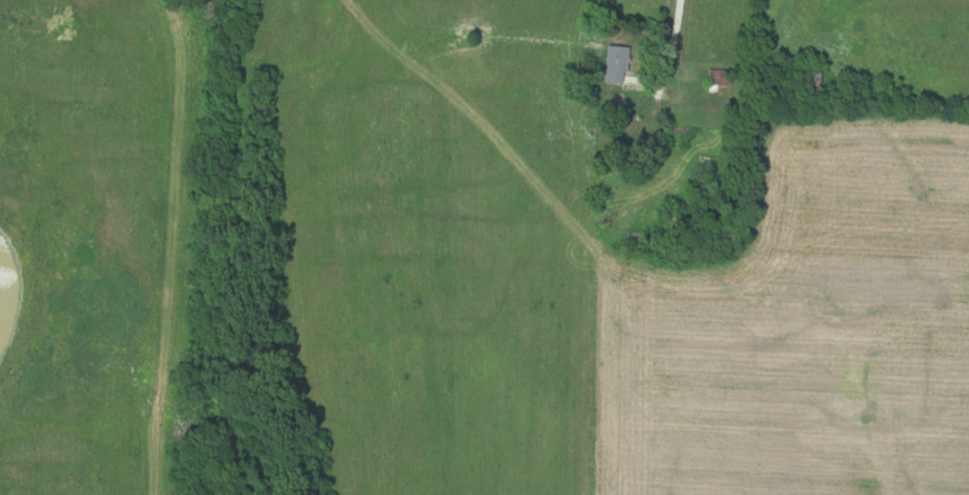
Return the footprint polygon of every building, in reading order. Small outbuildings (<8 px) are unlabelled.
[(628,48),(606,46),(603,82),(625,84),(628,48)] [(735,71),(709,71),(709,86),(735,86),(735,71)] [(819,81),(802,81),(802,101),(819,101),(819,81)]
